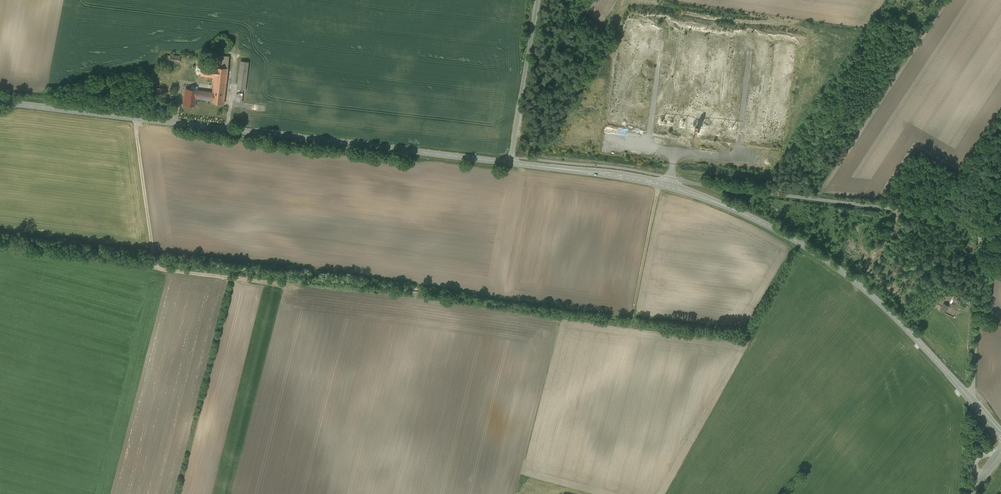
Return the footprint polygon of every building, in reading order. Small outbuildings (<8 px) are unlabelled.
[(225,36),(222,35),(221,36),(219,37),(217,38),(216,40),(216,41),(216,43),(218,45),(220,47),(222,47),(225,47),(227,46),(228,44),(229,41),(228,39),(227,37),(225,36)] [(210,60),(203,60),(202,65),(228,68),(230,56),(218,55),(218,52),(211,51),(210,60)] [(249,62),(241,61),(237,89),(245,90),(249,62)] [(228,68),(202,65),(201,75),(215,77),(213,92),(208,92),(208,91),(196,90),(195,97),(207,99),(207,98),(212,98),(212,101),(224,103),(228,68)] [(196,90),(186,89),(184,104),(194,105),(195,97),(196,90)] [(949,306),(944,303),(940,310),(946,313),(949,306)]
